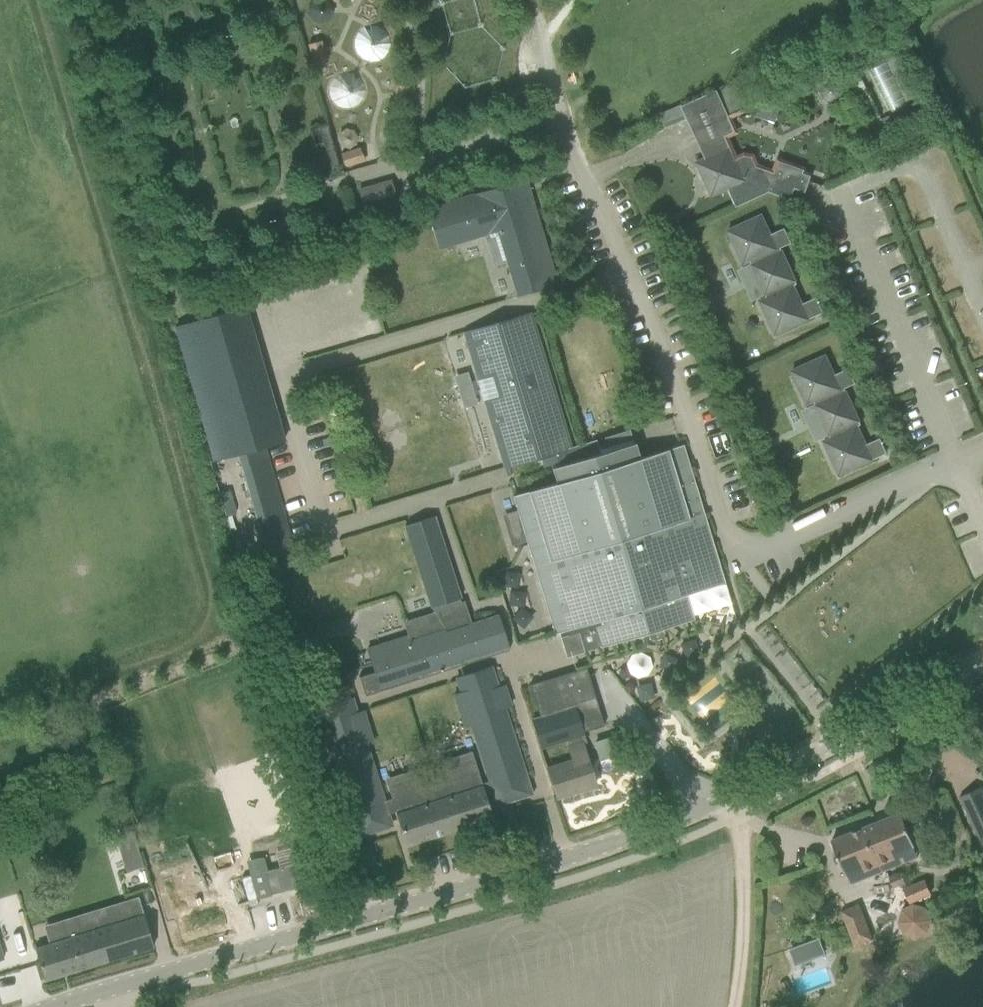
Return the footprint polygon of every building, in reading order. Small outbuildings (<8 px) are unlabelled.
[(108,3),(112,16),(125,12),(121,0),(119,0),(108,3)] [(312,3),(308,9),(309,16),(313,22),(320,24),(326,21),(330,15),(330,8),(326,3),(319,1),(312,3)] [(370,21),(350,50),(374,66),(393,36),(370,21)] [(306,42),(309,62),(321,60),(318,40),(306,42)] [(823,83),(819,92),(823,101),(832,105),(841,102),(845,92),(845,91),(851,89),(847,81),(842,84),(833,80),(823,83)] [(807,188),(812,176),(804,173),(805,170),(800,169),(796,181),(756,167),(752,157),(745,156),(736,160),(731,147),(730,147),(725,136),(735,132),(717,92),(682,107),(706,158),(697,162),(712,196),(728,189),(736,207),(769,192),(791,200),(797,184),(807,188)] [(878,117),(869,122),(876,135),(885,130),(878,117)] [(360,147),(341,153),(344,165),(363,159),(360,147)] [(398,202),(389,179),(356,188),(363,211),(398,202)] [(556,282),(529,191),(525,180),(427,207),(439,248),(496,231),(514,294),(556,282)] [(762,215),(728,231),(734,244),(739,242),(748,261),(743,263),(743,265),(750,261),(767,298),(760,301),(766,314),(771,312),(780,331),(775,334),(775,335),(823,313),(816,298),(802,304),(794,286),(797,284),(781,247),(791,242),(785,228),(771,234),(762,215)] [(238,454),(268,559),(293,552),(263,447),(283,441),(244,307),(174,327),(213,461),(238,454)] [(571,449),(530,313),(463,333),(504,469),(540,458),(543,467),(564,461),(561,452),(571,449)] [(826,356),(792,371),(798,385),(803,382),(812,401),(807,404),(807,405),(814,402),(830,438),(824,442),(830,455),(835,452),(844,472),(838,474),(839,475),(887,454),(880,438),(866,445),(858,426),(861,425),(844,388),(855,383),(849,369),(835,375),(826,356)] [(719,563),(682,445),(639,458),(634,443),(551,468),(555,483),(512,496),(561,656),(577,651),(578,654),(647,633),(649,637),(653,640),(662,638),(664,633),(663,628),(694,619),(685,594),(724,583),(719,563)] [(509,650),(498,616),(471,624),(464,601),(437,609),(444,633),(410,644),(407,637),(366,649),(374,672),(358,677),(364,697),(509,650)] [(271,638),(263,638),(264,651),(274,650),(274,648),(274,638),(271,638)] [(492,817),(485,795),(493,793),(496,805),(531,794),(503,707),(510,705),(504,686),(497,688),(490,667),(456,678),(461,693),(453,695),(464,726),(471,724),(489,781),(482,783),(477,770),(390,797),(391,799),(383,801),(366,745),(373,743),(363,711),(356,713),(351,698),(317,709),(323,730),(316,732),(322,752),(329,749),(356,836),(391,826),(387,814),(395,811),(406,845),(493,818),(493,817),(492,817)] [(557,676),(552,678),(561,708),(566,706),(589,699),(593,698),(584,668),(580,669),(557,676)] [(532,721),(541,747),(582,733),(574,707),(532,721)] [(572,760),(547,768),(556,797),(594,785),(585,754),(581,742),(567,747),(572,760)] [(980,787),(959,797),(981,844),(982,843),(982,794),(980,787)] [(833,841),(840,860),(851,888),(871,880),(870,875),(918,856),(908,832),(901,814),(833,841)] [(889,877),(894,888),(906,884),(902,872),(889,877)] [(60,940),(34,948),(38,961),(44,980),(152,947),(137,898),(55,923),(60,940)] [(905,941),(928,925),(913,902),(889,917),(905,941)] [(873,939),(859,903),(840,911),(854,946),(873,939)] [(175,914),(182,937),(220,927),(214,904),(175,914)] [(818,941),(791,951),(797,965),(823,955),(818,941)] [(788,981),(780,984),(783,993),(791,990),(788,981)]
